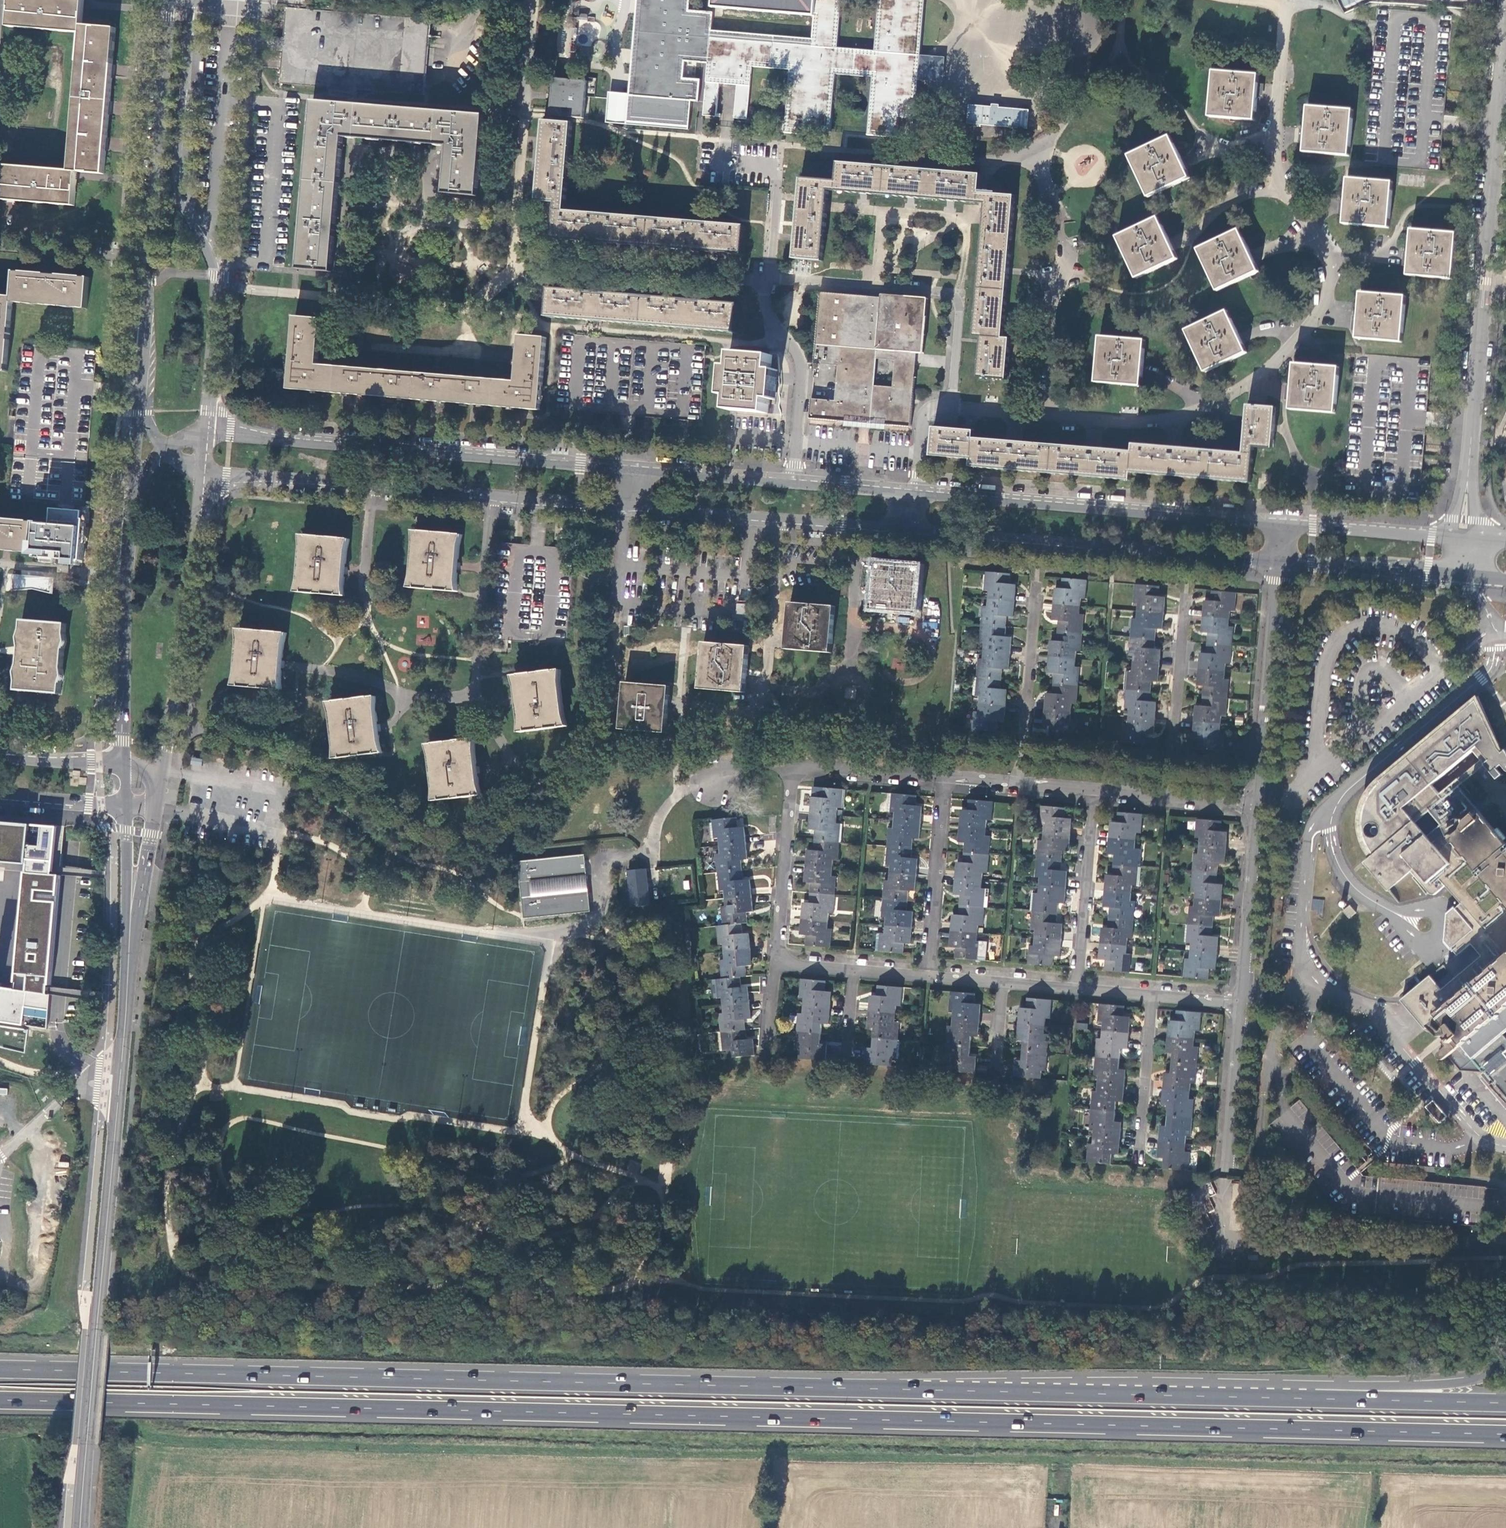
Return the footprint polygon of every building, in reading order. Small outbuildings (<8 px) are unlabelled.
[(84,0),(11,0),(9,27),(81,33),(69,171),(5,165),(2,200),(10,201),(75,207),(77,175),(78,172),(103,174),(116,27),(81,24),(84,0)] [(907,55),(920,56),(924,0),(879,0),(875,50),(837,47),(841,0),(816,0),(815,14),(812,45),(711,37),(713,12),(689,10),(690,0),(638,0),(630,93),(659,96),(698,99),(700,78),(683,77),(685,59),(708,61),(704,114),(721,115),(721,112),(717,112),(719,82),(738,83),(735,117),(748,117),(752,64),(791,68),(786,131),(806,133),(806,129),(831,131),(835,72),(873,75),(868,133),(913,137),(918,76),(905,75),(907,55)] [(815,14),(816,0),(713,0),(712,6),(815,14)] [(405,15),(403,26),(409,27),(408,31),(415,33),(413,39),(425,41),(430,20),(405,15)] [(918,76),(920,56),(907,55),(905,75),(918,76)] [(1210,114),(1255,118),(1259,73),(1214,69),(1210,114)] [(551,114),(583,116),(587,80),(554,77),(551,114)] [(313,101),(299,268),(332,271),(343,136),(449,145),(445,192),(477,195),(484,114),(313,101)] [(698,102),(690,102),(689,125),(697,125),(698,102)] [(967,104),(965,124),(1027,129),(1029,108),(967,104)] [(1308,105),(1304,151),(1349,155),(1353,109),(1308,105)] [(745,224),(565,209),(572,121),(545,119),(538,200),(556,202),(553,236),(742,252),(745,224)] [(1190,176),(1170,135),(1129,155),(1148,196),(1190,176)] [(1007,379),(1011,338),(1003,338),(1016,195),(983,192),(980,192),(982,174),(839,161),(838,179),(802,176),(795,256),(823,259),(829,188),(982,202),(987,202),(975,336),(982,336),(979,377),(1007,379)] [(1393,182),(1347,178),(1343,223),(1388,226),(1393,182)] [(1177,258),(1158,217),(1117,236),(1136,277),(1177,258)] [(1259,269),(1239,229),(1198,248),(1218,289),(1259,269)] [(1456,232),(1412,229),(1408,274),(1453,278),(1456,232)] [(6,371),(12,302),(86,308),(88,278),(44,274),(15,272),(13,296),(0,295),(0,370),(6,371)] [(546,315),(735,331),(738,303),(549,287),(546,315)] [(1361,291),(1356,336),(1402,340),(1406,295),(1361,291)] [(926,297),(879,293),(875,348),(923,352),(926,297)] [(1247,351),(1227,310),(1187,330),(1206,371),(1247,351)] [(289,388),(541,410),(546,337),(520,334),(516,381),(318,363),(323,317),(295,315),(289,388)] [(1142,385),(1146,339),(1101,335),(1097,381),(1142,385)] [(730,409),(769,413),(770,399),(777,399),(779,371),(773,370),(774,356),(735,352),(733,366),(727,366),(724,395),(731,395),(730,409)] [(1339,367),(1294,362),(1290,408),(1335,412),(1339,367)] [(1249,405),(1244,452),(1134,443),(1133,451),(974,438),(975,430),(934,427),(932,455),(972,458),(971,465),(1131,479),(1132,471),(1252,482),(1255,446),(1273,448),(1277,407),(1249,405)] [(658,406),(657,418),(669,419),(670,407),(658,406)] [(35,522),(32,552),(91,557),(93,539),(95,508),(36,503),(35,522)] [(32,552),(35,522),(0,520),(0,550),(6,550),(32,552)] [(457,535),(457,533),(421,531),(420,543),(416,542),(413,577),(418,578),(417,588),(453,591),(453,590),(457,590),(461,535),(457,535)] [(343,539),(343,537),(308,535),(307,546),(304,546),(301,580),(305,580),(304,592),(338,594),(339,593),(343,593),(347,539),(343,539)] [(877,562),(873,609),(918,612),(921,566),(877,562)] [(990,590),(989,597),(1015,600),(1016,584),(1009,583),(1010,573),(987,571),(985,589),(990,590)] [(24,590),(24,583),(23,583),(24,575),(9,574),(8,588),(24,590)] [(1056,586),(1054,603),(1080,605),(1080,597),(1086,598),(1088,579),(1063,577),(1062,587),(1056,586)] [(1139,602),(1139,610),(1164,612),(1166,596),(1160,595),(1161,585),(1136,583),(1134,602),(1139,602)] [(1205,599),(1204,616),(1230,618),(1230,610),(1235,610),(1237,592),(1212,590),(1211,600),(1205,599)] [(1015,600),(989,597),(989,605),(984,604),(982,623),(1006,625),(1007,616),(1013,616),(1015,600)] [(789,602),(786,648),(831,652),(834,606),(789,602)] [(1080,605),(1054,603),(1053,619),(1060,620),(1059,630),(1083,632),(1085,613),(1079,613),(1080,605)] [(1164,612),(1139,610),(1138,618),(1133,617),(1131,636),(1156,638),(1156,627),(1163,628),(1164,612)] [(1230,618),(1204,616),(1202,631),(1208,632),(1207,643),(1232,645),(1234,626),(1229,625),(1230,618)] [(17,689),(61,694),(65,677),(63,660),(67,643),(67,640),(66,624),(22,620),(18,637),(19,656),(16,673),(17,689)] [(1006,625),(982,623),(981,642),(985,642),(985,650),(1011,652),(1012,636),(1005,635),(1006,625)] [(1083,632),(1059,630),(1058,639),(1051,639),(1050,656),(1075,658),(1076,650),(1082,650),(1083,632)] [(280,636),(280,634),(245,632),(244,644),(242,644),(239,679),(242,680),(241,691),(276,693),(276,692),(279,692),(291,664),(284,636),(280,636)] [(1156,638),(1131,636),(1130,654),(1135,655),(1134,663),(1160,665),(1161,648),(1155,648),(1156,638)] [(700,687),(745,691),(748,645),(703,641),(700,687)] [(1232,645),(1207,643),(1207,652),(1201,652),(1199,669),(1225,671),(1226,663),(1230,663),(1232,645)] [(1011,652),(985,650),(984,657),(979,656),(978,676),(1001,678),(1002,667),(1009,668),(1011,652)] [(1075,658),(1050,656),(1049,671),(1055,672),(1055,682),(1079,685),(1081,666),(1075,665),(1075,658)] [(1160,665),(1134,663),(1134,670),(1128,670),(1127,689),(1151,691),(1152,681),(1158,681),(1160,665)] [(554,668),(519,674),(519,676),(515,676),(522,730),(526,729),(526,731),(562,726),(561,715),(564,714),(560,679),(555,680),(554,668)] [(1225,671),(1199,669),(1198,684),(1204,685),(1203,695),(1228,697),(1230,678),(1224,678),(1225,671)] [(1001,678),(978,676),(976,694),(981,694),(980,702),(1006,705),(1007,688),(1001,687),(1001,678)] [(668,731),(669,714),(671,685),(625,682),(622,728),(668,731)] [(1079,685),(1055,682),(1054,692),(1047,691),(1046,708),(1071,710),(1071,702),(1078,703),(1079,685)] [(1151,691),(1127,689),(1126,707),(1131,707),(1130,715),(1155,717),(1156,701),(1151,700),(1151,691)] [(1459,786),(1486,764),(1498,778),(1503,774),(1498,768),(1503,764),(1505,768),(1505,748),(1505,747),(1501,750),(1498,747),(1501,744),(1479,694),(1379,777),(1371,785),(1368,790),(1364,797),(1362,803),(1360,809),(1359,818),(1359,828),(1362,840),(1365,848),(1372,858),(1367,863),(1399,901),(1421,882),(1430,892),(1432,893),(1435,892),(1444,885),(1460,904),(1454,909),(1453,908),(1445,915),(1443,942),(1450,950),(1452,949),(1455,954),(1457,955),(1471,943),(1481,955),(1454,978),(1441,989),(1435,994),(1447,1008),(1452,1004),(1455,1009),(1443,1019),(1454,1032),(1443,1041),(1447,1046),(1440,1052),(1440,1053),(1440,1056),(1443,1059),(1445,1058),(1452,1066),(1455,1063),(1454,1061),(1464,1053),(1470,1061),(1475,1057),(1486,1069),(1484,1071),(1481,1073),(1491,1085),(1496,1081),(1505,1093),(1505,842),(1459,786)] [(1228,697),(1203,695),(1202,705),(1196,704),(1195,721),(1220,723),(1221,715),(1226,715),(1228,697)] [(370,698),(370,697),(335,701),(337,713),(333,713),(337,749),(342,748),(343,759),(377,754),(377,752),(381,752),(374,698),(370,698)] [(976,709),(974,729),(997,731),(998,720),(1005,721),(1006,705),(980,702),(979,710),(976,709)] [(1051,725),(1050,735),(1074,737),(1076,718),(1070,718),(1071,710),(1046,708),(1044,724),(1051,725)] [(1124,722),(1122,741),(1147,743),(1148,733),(1154,733),(1155,717),(1130,715),(1129,722),(1124,722)] [(1199,737),(1199,748),(1223,750),(1225,731),(1220,730),(1220,723),(1195,721),(1193,737),(1199,737)] [(442,800),(478,795),(477,793),(481,793),(473,739),(470,740),(470,738),(433,743),(435,755),(431,756),(436,790),(440,789),(442,800)] [(194,759),(193,765),(204,767),(205,760),(194,759)] [(813,797),(812,812),(837,815),(838,807),(843,808),(845,789),(820,787),(819,797),(813,797)] [(896,812),(895,820),(921,822),(922,805),(916,805),(917,795),(893,793),(891,811),(896,812)] [(963,809),(961,825),(987,827),(987,820),(993,820),(995,801),(969,799),(969,810),(963,809)] [(1046,824),(1045,832),(1071,835),(1072,818),(1066,817),(1067,808),(1043,805),(1042,824),(1046,824)] [(1112,822),(1111,838),(1136,840),(1136,832),(1142,833),(1143,814),(1119,811),(1118,822),(1112,822)] [(837,815),(812,812),(811,829),(816,829),(816,839),(840,841),(842,823),(836,823),(837,815)] [(721,845),(746,842),(744,825),(739,826),(738,816),(713,819),(713,821),(711,821),(713,837),(715,837),(715,838),(720,837),(721,845)] [(1201,838),(1200,845),(1225,847),(1227,831),(1220,831),(1221,821),(1197,819),(1196,838),(1201,838)] [(921,822),(895,820),(894,827),(890,827),(888,845),(912,848),(913,837),(920,838),(921,822)] [(51,863),(54,830),(0,825),(0,858),(31,861),(51,863)] [(987,827),(961,825),(960,842),(966,842),(965,852),(990,854),(992,836),(986,836),(987,827)] [(1071,835),(1045,832),(1045,840),(1039,840),(1038,858),(1063,860),(1064,850),(1070,850),(1071,835)] [(1136,840),(1111,838),(1109,854),(1115,854),(1114,865),(1139,867),(1140,848),(1135,848),(1136,840)] [(840,841),(816,839),(815,849),(809,849),(807,865),(833,867),(833,859),(838,859),(840,841)] [(718,872),(743,869),(742,858),(748,857),(746,842),(721,845),(721,852),(717,853),(718,872)] [(912,848),(888,845),(887,864),(891,865),(891,872),(916,874),(918,858),(911,858),(912,848)] [(1225,847),(1200,845),(1200,853),(1195,852),(1193,871),(1217,874),(1218,864),(1224,864),(1225,847)] [(990,854),(965,852),(964,862),(958,862),(957,878),(982,880),(983,872),(989,872),(990,854)] [(585,855),(519,862),(525,919),(591,912),(591,911),(585,855)] [(1063,860),(1038,858),(1037,877),(1041,877),(1041,885),(1066,887),(1068,870),(1062,870),(1063,860)] [(19,978),(15,977),(13,991),(2,989),(3,985),(0,984),(0,1048),(26,1055),(30,1028),(49,1031),(63,864),(51,863),(31,861),(19,978)] [(833,867),(807,865),(806,882),(812,882),(811,892),(835,894),(837,875),(832,875),(833,867)] [(1139,867),(1114,865),(1113,874),(1108,873),(1106,890),(1131,892),(1132,885),(1138,885),(1139,867)] [(647,868),(630,870),(634,907),(651,905),(647,868)] [(726,897),(751,895),(749,879),(744,879),(743,869),(718,872),(720,890),(726,889),(726,897)] [(1217,874),(1193,871),(1191,890),(1197,890),(1196,898),(1221,900),(1222,884),(1216,883),(1217,874)] [(916,874),(891,872),(890,880),(885,879),(883,898),(908,900),(908,890),(915,891),(916,874)] [(982,880),(957,878),(955,894),(962,895),(961,905),(986,907),(987,887),(981,887),(982,880)] [(1066,887),(1041,885),(1040,892),(1035,892),(1034,910),(1058,913),(1059,903),(1065,903),(1066,887)] [(1131,892),(1106,890),(1105,906),(1111,907),(1110,917),(1135,919),(1136,900),(1131,900),(1131,892)] [(835,894),(811,892),(810,902),(804,902),(803,917),(828,920),(829,912),(833,913),(835,894)] [(724,924),(741,922),(749,921),(748,915),(748,911),(753,911),(751,895),(726,897),(727,905),(722,906),(724,924)] [(855,896),(835,895),(834,912),(853,914),(855,896)] [(908,900),(883,898),(882,916),(887,916),(886,924),(912,927),(913,911),(907,910),(908,900)] [(1221,900),(1196,898),(1195,906),(1191,905),(1189,924),(1213,926),(1213,916),(1220,916),(1221,900)] [(1313,899),(1311,913),(1322,914),(1324,900),(1313,899)] [(1342,910),(1348,918),(1356,913),(1349,904),(1342,910)] [(986,907),(961,905),(960,915),(953,914),(952,930),(978,932),(978,925),(984,925),(986,907)] [(1058,913),(1034,910),(1032,929),(1037,929),(1036,937),(1062,940),(1063,923),(1057,923),(1058,913)] [(807,935),(806,944),(831,946),(833,928),(827,928),(828,920),(803,917),(802,934),(807,935)] [(1135,919),(1110,917),(1109,927),(1103,927),(1101,943),(1127,945),(1128,937),(1133,938),(1135,919)] [(725,951),(750,948),(748,932),(743,933),(741,922),(724,924),(717,925),(719,943),(724,943),(725,951)] [(881,932),(879,950),(903,953),(904,942),(911,942),(912,927),(886,924),(886,932),(881,932)] [(1189,924),(1188,924),(1186,941),(1188,941),(1187,942),(1192,943),(1191,950),(1217,952),(1218,936),(1212,936),(1213,926),(1189,924)] [(956,957),(981,959),(984,959),(985,941),(982,940),(977,940),(978,932),(952,930),(951,946),(957,947),(956,957)] [(1030,944),(1029,963),(1053,965),(1054,954),(1061,955),(1062,940),(1036,937),(1036,945),(1030,944)] [(1106,960),(1105,969),(1131,972),(1132,953),(1127,952),(1127,945),(1101,943),(1100,959),(1106,960)] [(1443,964),(1454,978),(1481,955),(1471,943),(1457,955),(1455,954),(1443,964)] [(723,977),(740,975),(747,974),(746,965),(752,964),(750,948),(725,951),(726,958),(721,959),(723,977)] [(1184,957),(1182,976),(1208,978),(1209,968),(1216,969),(1217,952),(1191,950),(1191,958),(1184,957)] [(723,977),(713,978),(710,978),(712,998),(715,997),(723,996),(724,1003),(749,1001),(747,985),(741,985),(740,975),(723,977)] [(1440,1016),(1443,1019),(1455,1009),(1452,1004),(1447,1008),(1435,994),(1441,989),(1430,975),(1401,1000),(1425,1028),(1440,1016)] [(805,997),(804,1005),(829,1007),(830,990),(824,990),(825,979),(801,977),(799,996),(805,997)] [(871,994),(869,1010),(896,1012),(896,1004),(901,1004),(902,986),(877,984),(876,995),(871,994)] [(954,1009),(953,1017),(979,1019),(980,1002),(974,1002),(975,992),(950,990),(949,1009),(954,1009)] [(1020,1007),(1019,1022),(1044,1025),(1045,1016),(1049,1017),(1051,998),(1026,996),(1025,1007),(1020,1007)] [(720,1012),(722,1030),(746,1027),(745,1018),(750,1018),(749,1001),(724,1003),(725,1011),(720,1012)] [(1123,1015),(1124,1004),(1100,1002),(1098,1021),(1103,1022),(1102,1029),(1128,1032),(1129,1015),(1123,1015)] [(798,1011),(796,1030),(820,1032),(821,1022),(827,1022),(829,1007),(804,1005),(803,1012),(798,1011)] [(1200,1030),(1202,1011),(1176,1009),(1175,1019),(1169,1018),(1168,1035),(1195,1037),(1195,1030),(1200,1030)] [(874,1027),(874,1036),(899,1038),(900,1021),(895,1020),(896,1012),(869,1010),(868,1026),(874,1027)] [(948,1024),(946,1042),(970,1044),(971,1035),(977,1035),(979,1019),(953,1017),(952,1025),(948,1024)] [(1023,1039),(1022,1049),(1047,1051),(1049,1033),(1043,1033),(1044,1025),(1019,1022),(1018,1039),(1023,1039)] [(1077,1022),(1076,1028),(1086,1030),(1087,1025),(1077,1022)] [(746,1027),(722,1030),(719,1030),(721,1048),(724,1048),(728,1048),(729,1056),(755,1053),(753,1037),(747,1038),(746,1027)] [(1095,1055),(1121,1057),(1121,1047),(1127,1047),(1128,1032),(1102,1029),(1102,1037),(1097,1036),(1095,1055)] [(800,1050),(799,1057),(825,1059),(826,1043),(819,1042),(820,1032),(796,1030),(794,1049),(800,1050)] [(1194,1045),(1195,1037),(1168,1035),(1167,1052),(1172,1052),(1172,1061),(1198,1063),(1199,1045),(1194,1045)] [(867,1046),(865,1062),(892,1064),(892,1056),(897,1057),(899,1038),(874,1036),(873,1046),(867,1046)] [(950,1063),(950,1069),(975,1071),(977,1055),(969,1054),(970,1044),(946,1042),(945,1062),(950,1063)] [(1016,1058),(1015,1075),(1040,1077),(1040,1069),(1046,1069),(1047,1051),(1022,1049),(1022,1059),(1016,1058)] [(1484,1071),(1486,1069),(1475,1057),(1470,1061),(1464,1053),(1454,1061),(1455,1063),(1461,1070),(1484,1071)] [(1098,1075),(1098,1082),(1124,1084),(1125,1068),(1120,1067),(1121,1057),(1095,1055),(1094,1074),(1098,1075)] [(1165,1071),(1163,1088),(1190,1090),(1191,1083),(1197,1083),(1199,1064),(1198,1063),(1172,1061),(1171,1072),(1165,1071)] [(1092,1089),(1090,1108),(1116,1110),(1116,1100),(1123,1100),(1124,1084),(1098,1082),(1097,1089),(1092,1089)] [(1168,1105),(1168,1114),(1193,1116),(1194,1098),(1190,1098),(1190,1090),(1163,1088),(1162,1104),(1168,1105)] [(1432,1099),(1425,1106),(1438,1122),(1446,1116),(1432,1099)] [(1285,1113),(1270,1125),(1281,1139),(1343,1215),(1483,1225),(1485,1206),(1486,1188),(1363,1177),(1300,1101),(1285,1113)] [(1095,1127),(1094,1135),(1119,1137),(1120,1120),(1115,1120),(1116,1110),(1090,1108),(1089,1126),(1095,1127)] [(1161,1124),(1159,1140),(1185,1142),(1185,1135),(1191,1135),(1193,1116),(1168,1114),(1167,1124),(1161,1124)] [(1088,1142),(1087,1161),(1111,1163),(1112,1152),(1118,1153),(1119,1137),(1094,1135),(1093,1142),(1088,1142)] [(1165,1158),(1164,1167),(1188,1169),(1190,1150),(1184,1149),(1185,1142),(1159,1140),(1158,1157),(1165,1158)] [(67,1172),(68,1162),(58,1162),(58,1171),(67,1172)] [(1233,1200),(1242,1200),(1241,1182),(1232,1183),(1233,1200)]
